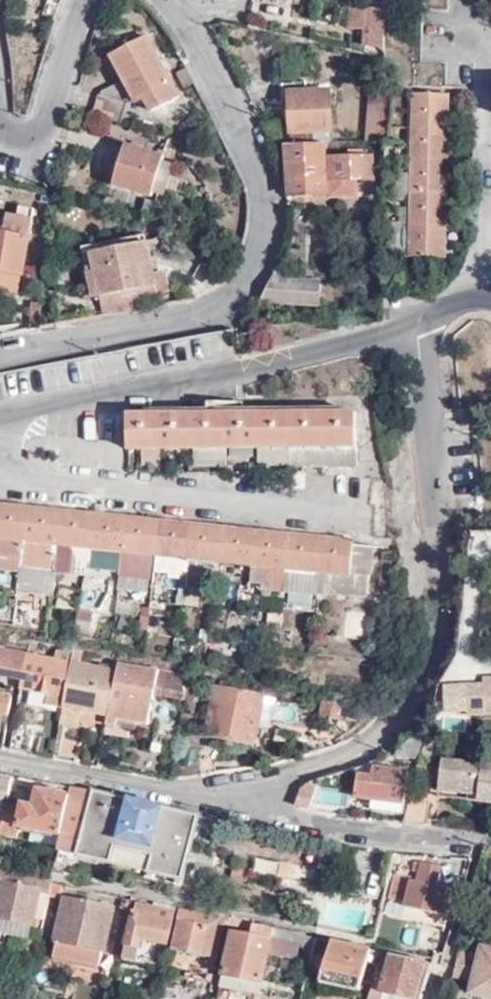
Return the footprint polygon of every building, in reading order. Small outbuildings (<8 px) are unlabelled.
[(373,46),(385,51),(385,34),(386,11),(369,10),(368,27),(374,27),(373,46)] [(109,56),(122,80),(96,94),(90,113),(118,122),(124,102),(119,101),(129,95),(133,101),(141,97),(147,109),(175,94),(144,36),(109,56)] [(174,74),(182,88),(193,82),(186,68),(174,74)] [(415,92),(448,93),(448,85),(442,85),(443,77),(416,75),(415,92)] [(368,88),(368,113),(382,113),(382,89),(368,88)] [(288,143),(330,144),(329,91),(287,90),(288,143)] [(413,223),(413,255),(413,257),(421,257),(421,265),(437,266),(438,258),(446,257),(448,93),(415,92),(414,173),(414,191),(414,207),(413,223)] [(368,113),(368,142),(382,141),(382,113),(368,113)] [(155,195),(164,161),(165,158),(125,145),(114,186),(153,198),(155,195)] [(322,179),(373,178),(373,155),(321,156),(321,147),(285,148),(286,194),(322,193),(322,179)] [(175,164),(164,161),(155,195),(164,197),(175,164)] [(414,191),(414,173),(397,172),(396,191),(397,191),(407,190),(414,191)] [(407,190),(397,191),(398,200),(406,200),(407,190)] [(18,205),(17,217),(34,221),(35,208),(18,205)] [(400,222),(413,223),(414,207),(401,207),(400,222)] [(34,221),(17,217),(7,215),(4,232),(31,237),(34,221)] [(396,254),(413,255),(413,223),(400,222),(396,222),(396,254)] [(4,232),(0,231),(0,274),(22,278),(31,237),(4,232)] [(100,297),(144,288),(155,285),(156,294),(168,291),(165,275),(161,273),(153,275),(147,244),(91,254),(100,297)] [(0,274),(0,288),(19,292),(22,278),(0,274)] [(271,275),(257,299),(320,307),(321,284),(306,281),(305,275),(271,275)] [(155,285),(144,288),(145,296),(156,294),(155,285)] [(32,310),(30,331),(40,328),(42,311),(32,310)] [(359,466),(358,444),(358,418),(358,414),(129,415),(127,447),(130,448),(130,464),(148,464),(149,471),(161,472),(162,447),(193,448),(194,466),(226,467),(227,447),(258,448),(259,463),(323,463),(323,465),(359,466)] [(57,571),(58,565),(70,566),(70,573),(88,575),(89,567),(91,547),(125,552),(123,571),(121,590),(153,594),(155,572),(189,575),(220,578),(242,580),(243,565),(288,570),(286,584),(285,594),(319,597),(320,594),(369,600),(372,575),(374,575),(378,549),(355,546),(354,542),(0,505),(0,560),(1,560),(24,562),(24,568),(38,569),(57,571)] [(91,547),(89,567),(123,571),(125,552),(91,547)] [(24,568),(24,562),(1,560),(0,567),(0,569),(24,572),(24,568)] [(58,565),(57,571),(70,573),(70,566),(58,565)] [(38,569),(38,577),(56,578),(57,571),(38,569)] [(35,596),(38,577),(23,575),(21,594),(35,596)] [(220,578),(189,575),(187,588),(218,592),(220,578)] [(285,597),(285,594),(286,584),(272,582),(270,595),(285,597)] [(13,619),(16,598),(0,596),(0,617),(13,619)] [(292,645),(294,630),(282,628),(280,643),(292,645)] [(71,661),(0,647),(0,675),(22,680),(19,698),(63,707),(71,661)] [(108,716),(117,671),(81,663),(83,651),(73,650),(71,661),(63,707),(60,723),(77,727),(80,710),(108,716)] [(194,703),(199,680),(119,663),(117,671),(108,716),(106,726),(115,728),(116,722),(147,728),(156,687),(186,694),(186,701),(194,703)] [(468,721),(490,721),(490,679),(468,679),(468,721)] [(259,728),(264,697),(217,688),(207,736),(256,744),(259,728)] [(2,749),(10,696),(0,694),(0,748),(2,749)] [(275,699),(264,697),(259,728),(269,730),(275,699)] [(361,721),(363,709),(321,700),(318,715),(343,720),(343,717),(361,721)] [(9,750),(27,754),(31,730),(13,727),(9,750)] [(54,759),(76,763),(81,737),(58,733),(54,759)] [(472,794),(480,794),(479,802),(490,803),(490,765),(445,760),(441,791),(472,794)] [(355,796),(374,800),(404,805),(410,773),(376,767),(374,777),(359,774),(355,796)] [(0,773),(0,790),(7,791),(11,775),(0,773)] [(317,787),(310,784),(306,785),(301,791),(298,801),(299,806),(309,811),(317,787)] [(60,837),(69,793),(36,786),(32,804),(22,803),(17,828),(60,837)] [(99,792),(70,787),(69,793),(60,837),(58,850),(184,878),(198,814),(99,792)] [(480,794),(472,794),(471,801),(479,802),(480,794)] [(5,800),(4,806),(0,830),(0,832),(16,836),(17,828),(12,826),(17,803),(5,800)] [(404,805),(374,800),(372,809),(403,813),(404,805)] [(438,885),(439,878),(441,868),(423,864),(421,871),(417,870),(414,879),(395,876),(389,902),(407,905),(405,909),(441,917),(446,891),(448,887),(438,885)] [(282,865),(281,881),(315,884),(316,867),(282,865)] [(0,869),(0,915),(12,917),(34,923),(42,888),(50,890),(52,880),(0,869)] [(464,883),(439,878),(438,885),(448,887),(446,891),(461,894),(464,883)] [(61,882),(52,880),(50,890),(49,894),(58,896),(61,882)] [(102,969),(116,904),(65,892),(50,957),(102,969)] [(169,947),(178,906),(162,902),(138,897),(124,956),(157,964),(161,945),(169,947)] [(208,912),(188,908),(182,907),(169,964),(186,967),(188,968),(189,960),(209,964),(211,955),(219,957),(225,927),(206,924),(208,912)] [(12,917),(0,915),(0,930),(9,931),(12,917)] [(227,917),(226,922),(255,929),(253,934),(233,929),(218,998),(226,998),(247,998),(249,992),(259,993),(268,959),(269,951),(312,960),(317,936),(227,917)] [(328,939),(317,936),(312,960),(310,968),(321,969),(328,939)] [(363,988),(374,949),(335,941),(325,979),(363,988)] [(476,957),(471,982),(469,994),(490,998),(490,948),(478,945),(476,957)] [(310,968),(312,960),(269,951),(268,959),(310,968)] [(427,961),(393,953),(387,971),(378,968),(370,998),(383,998),(385,993),(410,998),(416,998),(427,961)] [(476,957),(459,953),(452,977),(471,982),(476,957)] [(188,968),(186,967),(184,975),(206,980),(207,972),(209,964),(189,960),(188,968)] [(207,972),(206,980),(213,981),(215,973),(207,972)]
